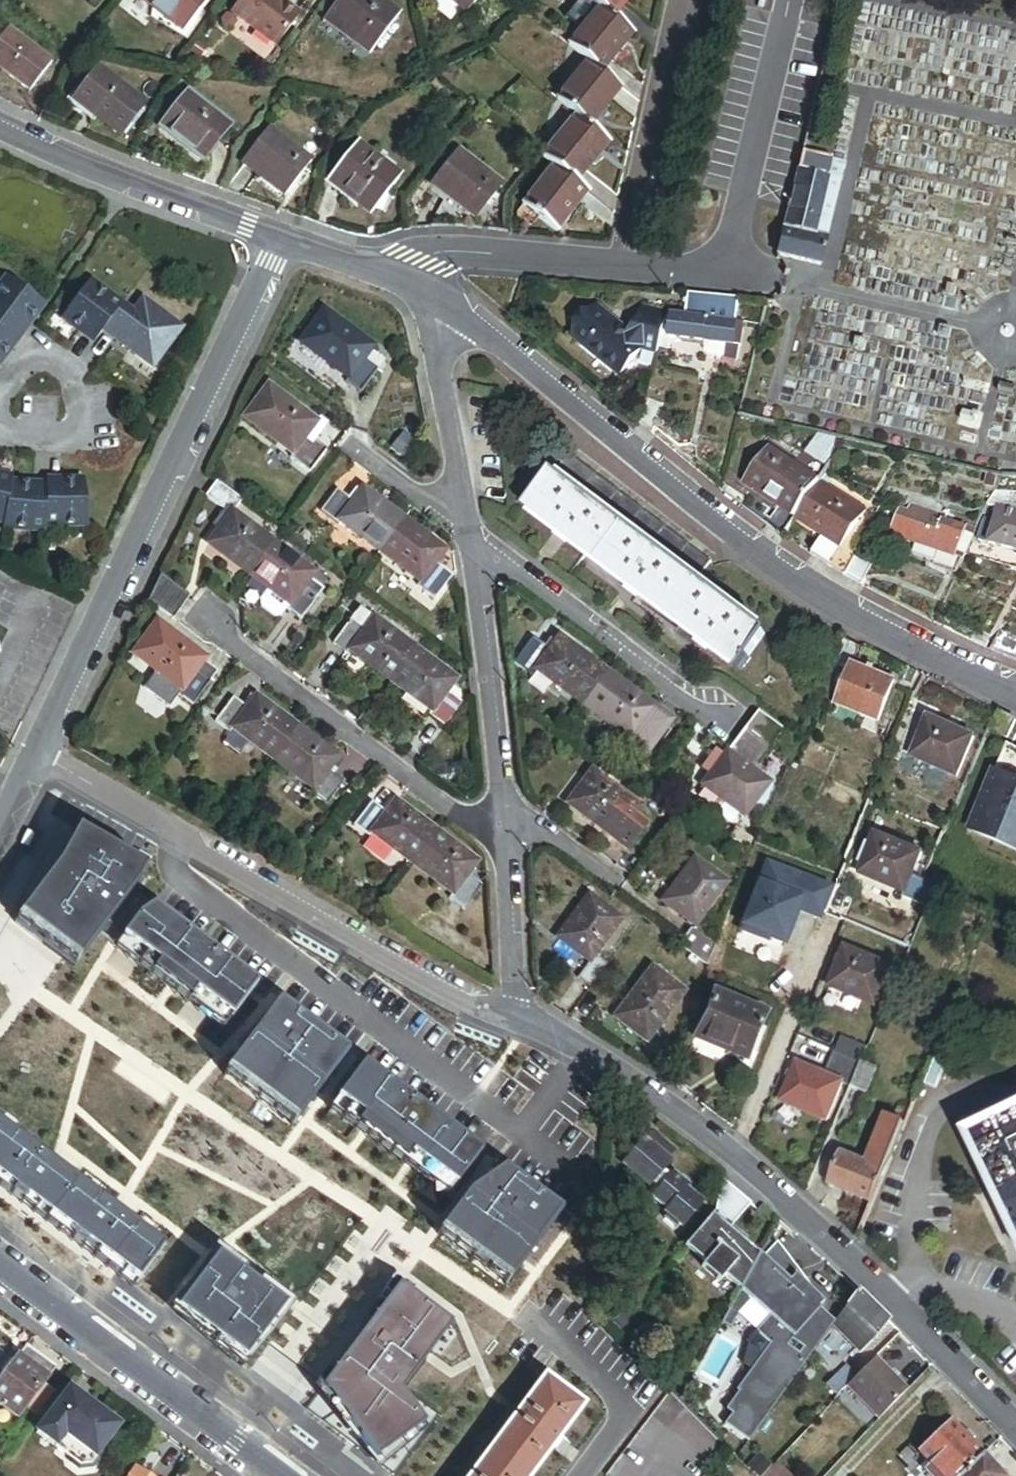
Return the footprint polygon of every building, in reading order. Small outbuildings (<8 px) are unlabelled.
[(179,33),(205,4),(200,0),(141,0),(179,33)] [(227,16),(271,47),(294,14),(273,0),(238,0),(227,16)] [(365,53),(394,14),(375,0),(333,0),(319,19),(365,53)] [(480,0),(444,0),(465,18),(480,0)] [(613,26),(633,0),(583,0),(582,1),(600,15),(613,26)] [(589,69),(599,78),(617,56),(630,40),(613,26),(600,15),(569,53),(589,69)] [(27,94),(48,67),(5,33),(0,39),(0,72),(6,77),(27,94)] [(578,126),(589,135),(605,115),(621,96),(599,78),(589,69),(557,109),(578,126)] [(107,143),(133,113),(88,73),(62,103),(86,124),(107,143)] [(197,163),(225,130),(185,95),(156,128),(177,146),(197,163)] [(555,173),(577,191),(593,171),(609,151),(589,135),(578,126),(546,166),(555,173)] [(276,200),(302,167),(259,132),(233,166),(254,183),(276,200)] [(351,199),(368,213),(393,182),(350,148),(326,179),(351,199)] [(776,255),(817,265),(842,166),(828,163),(829,158),(801,151),(776,255)] [(426,193),(463,224),(477,208),(490,192),(453,161),(426,193)] [(573,217),(587,199),(577,191),(555,173),(524,211),(556,238),(573,217)] [(42,306),(4,278),(0,284),(0,324),(19,338),(29,323),(42,306)] [(101,332),(120,306),(88,282),(60,320),(77,333),(92,344),(101,332)] [(709,293),(687,291),(685,312),(724,315),(734,318),(736,295),(709,293)] [(637,345),(643,337),(628,323),(599,299),(577,324),(622,362),(637,345)] [(637,312),(628,323),(643,337),(637,345),(654,349),(655,342),(664,344),(664,340),(666,310),(667,307),(640,300),(637,312)] [(150,369),(179,330),(141,301),(131,314),(120,306),(101,332),(129,353),(150,369)] [(738,339),(733,338),(734,318),(724,315),(685,312),(666,310),(664,340),(672,339),(672,334),(706,337),(728,339),(727,345),(727,349),(736,351),(738,339)] [(357,393),(381,361),(368,352),(372,347),(322,311),(299,342),(348,379),(344,383),(357,393)] [(738,339),(741,338),(743,320),(734,318),(733,338),(738,339)] [(19,338),(0,324),(0,363),(6,355),(19,338)] [(727,349),(727,345),(706,345),(706,337),(702,337),(702,343),(705,347),(727,349)] [(706,345),(727,345),(728,339),(706,337),(706,345)] [(244,418),(291,453),(315,423),(267,387),(244,418)] [(287,460),(307,475),(324,452),(312,442),(323,429),(315,423),(291,453),(287,460)] [(791,517),(817,478),(765,444),(740,482),(775,505),(762,524),(780,535),(791,517)] [(739,672),(767,634),(695,581),(711,560),(568,452),(525,507),(563,536),(632,589),(701,642),(739,672)] [(980,483),(987,485),(991,475),(984,474),(980,483)] [(10,483),(11,478),(0,475),(0,524),(3,525),(10,483)] [(844,575),(855,553),(838,543),(860,506),(817,478),(791,517),(820,536),(810,554),(844,575)] [(84,529),(82,481),(65,481),(45,481),(45,486),(42,529),(64,530),(84,529)] [(42,529),(45,486),(29,484),(10,483),(3,525),(2,530),(21,532),(26,533),(32,533),(42,534),(42,529)] [(249,575),(273,543),(232,512),(241,500),(218,483),(206,499),(222,510),(211,525),(218,530),(208,544),(231,560),(249,575)] [(339,523),(379,553),(403,520),(363,490),(359,495),(353,491),(347,498),(339,492),(322,515),(336,526),(339,523)] [(992,491),(985,502),(1002,507),(1015,511),(1015,507),(1015,492),(992,491)] [(957,567),(962,555),(973,526),(966,523),(959,540),(940,533),(946,517),(910,503),(904,518),(898,516),(891,533),(939,552),(937,558),(957,567)] [(1015,511),(1002,507),(998,521),(993,542),(992,544),(1015,551),(1015,511)] [(978,538),(993,542),(998,521),(984,517),(978,538)] [(433,599),(450,576),(440,568),(445,561),(440,558),(445,551),(403,520),(379,553),(421,584),(418,587),(433,599)] [(311,578),(314,574),(273,543),(249,575),(268,590),(259,601),(260,610),(271,619),(280,618),(286,610),(300,620),(319,594),(316,591),(320,585),(311,578)] [(844,575),(861,583),(874,557),(857,549),(855,553),(844,575)] [(175,616),(192,593),(163,571),(150,598),(175,616)] [(391,681),(415,650),(361,610),(334,646),(346,656),(350,651),(391,681)] [(206,660),(208,657),(186,641),(160,620),(135,652),(157,668),(144,685),(171,706),(182,692),(195,703),(220,671),(206,660)] [(608,674),(559,638),(555,643),(549,638),(544,644),(527,631),(508,657),(536,678),(539,673),(584,706),(608,674)] [(858,645),(841,637),(832,659),(850,666),(858,645)] [(451,686),(455,680),(415,650),(391,681),(431,712),(427,717),(440,726),(456,704),(458,691),(451,686)] [(861,713),(878,720),(893,684),(872,675),(874,671),(866,667),(864,672),(850,666),(835,702),(861,713)] [(900,677),(912,684),(918,672),(906,666),(900,677)] [(632,742),(656,710),(633,693),(608,674),(584,706),(632,742)] [(234,727),(275,757),(299,725),(275,708),(258,695),(256,697),(251,693),(246,701),(237,694),(218,719),(232,730),(234,727)] [(861,713),(835,702),(829,717),(855,728),(861,713)] [(632,742),(648,754),(672,722),(656,710),(632,742)] [(749,773),(779,731),(757,714),(737,741),(725,759),(715,752),(702,771),(711,778),(704,788),(745,817),(767,786),(749,773)] [(956,775),(964,756),(970,740),(924,721),(920,730),(916,739),(908,758),(955,778),(956,775)] [(337,761),(341,756),(322,743),(299,725),(275,757),(316,788),(314,791),(328,802),(344,780),(336,774),(343,765),(337,761)] [(1006,747),(967,831),(1015,855),(1015,752),(1006,747)] [(956,775),(965,778),(973,759),(964,756),(956,775)] [(627,852),(645,828),(635,820),(641,812),(593,774),(568,806),(627,852)] [(373,832),(413,862),(437,830),(396,799),(392,805),(386,801),(381,808),(374,802),(356,825),(370,835),(373,832)] [(130,894),(146,868),(78,829),(58,865),(15,923),(75,967),(105,927),(130,894)] [(483,884),(468,873),(478,860),(437,830),(413,862),(454,892),(449,898),(464,909),(483,884)] [(925,885),(912,879),(920,859),(874,839),(870,848),(862,868),(858,876),(904,895),(902,900),(916,906),(917,902),(925,885)] [(854,865),(862,868),(870,848),(863,845),(854,865)] [(758,881),(802,899),(815,867),(771,849),(758,881)] [(664,904),(694,927),(725,887),(695,863),(664,904)] [(934,888),(925,884),(925,885),(917,902),(927,906),(934,888)] [(109,930),(134,897),(130,894),(105,927),(109,930)] [(257,989),(134,897),(109,930),(123,941),(232,1023),(257,989)] [(573,979),(588,990),(604,968),(591,958),(618,922),(587,898),(556,939),(586,962),(573,979)] [(678,946),(707,968),(714,950),(690,931),(678,946)] [(828,988),(871,1006),(887,969),(844,950),(828,988)] [(700,969),(691,964),(684,976),(693,981),(700,969)] [(614,1016),(645,1041),(682,994),(651,969),(614,1016)] [(724,1054),(743,1062),(764,1015),(715,994),(697,1034),(727,1047),(724,1054)] [(346,1056),(278,1006),(253,1039),(268,1050),(278,1058),(307,1080),(321,1090),(346,1056)] [(694,1041),(724,1054),(727,1047),(697,1034),(694,1041)] [(856,1064),(863,1049),(837,1038),(831,1053),(856,1064)] [(307,1080),(278,1058),(268,1050),(253,1039),(229,1072),(297,1123),(321,1090),(307,1080)] [(836,1083),(848,1088),(858,1064),(856,1064),(831,1053),(825,1066),(821,1076),(792,1063),(776,1101),(792,1108),(820,1120),(836,1083)] [(848,1088),(867,1096),(877,1072),(858,1064),(848,1088)] [(480,1156),(362,1068),(337,1102),(455,1190),(480,1156)] [(976,1128),(1007,1191),(1015,1209),(1015,1109),(976,1128)] [(828,1187),(871,1205),(903,1128),(885,1120),(867,1164),(841,1154),(828,1187)] [(0,1129),(0,1180),(99,1254),(138,1283),(163,1250),(0,1129)] [(668,1160),(675,1152),(653,1134),(646,1141),(668,1160)] [(651,1185),(661,1173),(670,1162),(668,1160),(646,1141),(645,1140),(634,1152),(629,1158),(624,1164),(649,1187),(651,1185)] [(625,1154),(629,1158),(634,1152),(631,1149),(625,1154)] [(558,1215),(501,1172),(465,1198),(533,1247),(558,1215)] [(651,1185),(658,1191),(669,1180),(661,1173),(651,1185)] [(680,1230),(704,1203),(687,1189),(689,1185),(680,1177),(675,1173),(669,1180),(658,1191),(652,1199),(665,1210),(661,1214),(665,1217),(675,1226),(680,1230)] [(731,1226),(750,1204),(741,1197),(719,1179),(715,1211),(683,1247),(704,1264),(701,1267),(718,1282),(723,1277),(741,1292),(760,1256),(744,1243),(728,1230),(731,1226)] [(533,1247),(465,1198),(441,1231),(508,1280),(533,1247)] [(661,1222),(671,1231),(675,1226),(665,1217),(661,1222)] [(728,1230),(744,1243),(747,1239),(731,1226),(728,1230)] [(728,1426),(750,1443),(834,1323),(819,1309),(823,1305),(796,1275),(789,1282),(777,1272),(766,1262),(760,1256),(741,1292),(770,1319),(759,1335),(772,1347),(739,1393),(741,1395),(729,1412),(734,1416),(728,1426)] [(284,1309),(261,1293),(215,1259),(176,1311),(212,1339),(246,1363),(284,1309)] [(350,1422),(387,1458),(428,1414),(395,1382),(452,1321),(406,1277),(323,1365),(307,1381),(350,1422)] [(836,1321),(865,1348),(889,1323),(876,1310),(857,1292),(836,1321)] [(631,1322),(623,1312),(612,1322),(620,1331),(631,1322)] [(54,1397),(42,1388),(53,1374),(39,1363),(23,1352),(0,1383),(0,1412),(16,1424),(23,1415),(34,1423),(54,1397)] [(849,1390),(880,1420),(909,1391),(895,1377),(878,1360),(864,1374),(849,1390)] [(827,1386),(840,1399),(849,1390),(864,1374),(851,1362),(827,1386)] [(581,1408),(545,1382),(476,1475),(532,1475),(581,1408)] [(798,1393),(791,1388),(782,1400),(789,1405),(798,1393)] [(95,1465),(121,1432),(88,1407),(69,1393),(35,1438),(56,1454),(80,1471),(92,1470),(95,1465)] [(985,1455),(968,1437),(954,1422),(922,1453),(934,1465),(944,1475),(963,1475),(985,1455)] [(1000,1471),(985,1455),(963,1475),(1005,1475),(1000,1471)] [(759,1456),(745,1469),(752,1475),(766,1475),(773,1469),(759,1456)] [(779,1463),(773,1469),(766,1475),(792,1475),(779,1463)] [(934,1465),(928,1471),(933,1475),(944,1475),(934,1465)]
